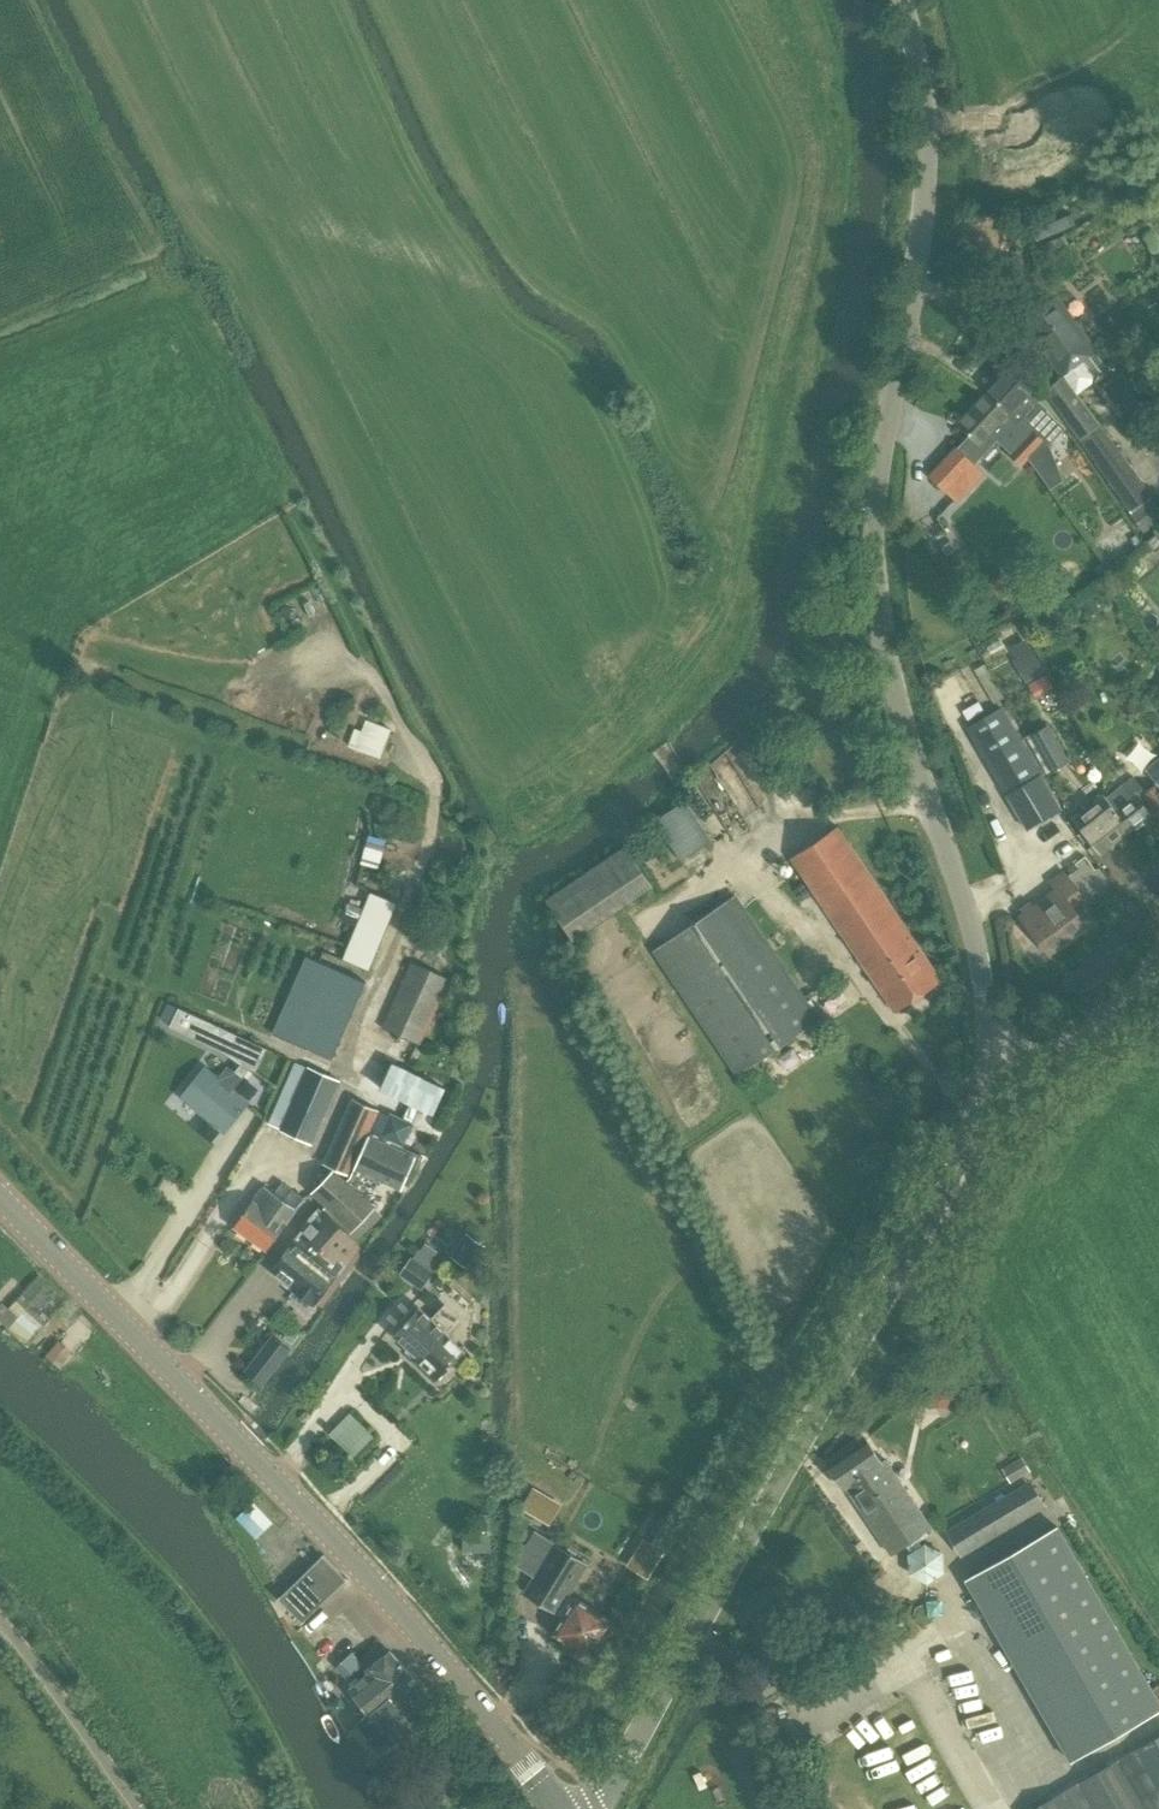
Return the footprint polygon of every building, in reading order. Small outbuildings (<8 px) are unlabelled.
[(1093,376),(1081,360),(1097,349),(1057,296),(1023,321),(1064,376),(1077,393),(1092,382),(1093,376)] [(1010,368),(987,392),(1008,413),(1007,414),(1017,423),(1021,419),(1045,441),(1049,445),(1065,428),(1047,411),(1048,410),(1028,392),(1032,388),(1010,368)] [(1153,494),(1100,424),(1077,393),(1064,376),(1045,391),(1081,439),(1132,509),(1153,494)] [(1017,423),(1007,414),(1008,413),(987,392),(958,423),(972,436),(959,449),(974,462),(998,436),(1013,450),(1010,452),(1023,464),(1024,463),(1040,446),(1045,441),(1021,419),(1017,423)] [(974,463),(974,462),(959,449),(956,446),(930,474),(947,490),(958,500),(975,483),(965,473),(974,463)] [(828,638),(842,635),(839,622),(826,625),(828,638)] [(1031,650),(1015,623),(1001,632),(1016,658),(1031,650)] [(1046,671),(1033,649),(1014,661),(1026,682),(1046,671)] [(1003,708),(969,727),(1008,795),(1028,829),(1062,809),(1042,775),(1003,708)] [(381,758),(392,730),(371,722),(361,750),(381,758)] [(1050,771),(1069,761),(1049,725),(1030,735),(1050,771)] [(710,761),(737,799),(752,788),(758,796),(775,783),(767,772),(779,763),(754,729),(710,761)] [(1147,770),(1157,783),(1147,792),(1135,777),(1107,798),(1132,829),(1156,810),(1158,814),(1158,761),(1147,770)] [(1132,829),(1107,798),(1104,795),(1074,818),(1088,835),(1096,845),(1106,838),(1111,845),(1132,829)] [(686,801),(657,820),(673,846),(662,854),(671,868),(713,841),(686,801)] [(896,1012),(943,981),(838,826),(792,858),(896,1012)] [(573,936),(655,886),(629,844),(547,894),(573,936)] [(1073,907),(1084,898),(1065,872),(1052,881),(1058,889),(1021,915),(1050,954),(1087,927),(1073,907)] [(349,903),(342,920),(356,926),(351,939),(342,960),(369,971),(397,903),(371,891),(363,909),(349,903)] [(737,894),(652,952),(737,1076),(822,1018),(737,894)] [(332,1058),(366,981),(306,955),(272,1033),(332,1058)] [(395,1033),(419,1043),(448,979),(413,962),(383,1028),(395,1033)] [(196,1039),(205,1020),(179,1008),(170,1027),(196,1039)] [(206,1069),(184,1097),(187,1100),(224,1130),(247,1102),(233,1090),(243,1078),(250,1069),(256,1071),(267,1049),(249,1041),(231,1032),(222,1051),(239,1063),(241,1064),(235,1072),(228,1066),(218,1078),(206,1069)] [(308,1068),(296,1063),(269,1124),(312,1143),(339,1081),(308,1068)] [(433,1113),(445,1088),(392,1063),(380,1088),(433,1113)] [(355,1167),(368,1136),(366,1135),(378,1109),(353,1098),(324,1164),(349,1175),(353,1166),(355,1167)] [(388,1111),(383,1133),(407,1139),(413,1116),(388,1111)] [(413,1156),(368,1136),(355,1167),(374,1175),(400,1186),(413,1156)] [(335,1171),(314,1193),(353,1230),(364,1218),(372,1210),(374,1207),(364,1198),(374,1175),(355,1167),(350,1178),(346,1181),(335,1171)] [(267,1250),(298,1208),(266,1185),(235,1227),(267,1250)] [(338,1261),(358,1240),(325,1210),(304,1232),(303,1232),(272,1270),(296,1289),(291,1294),(308,1307),(312,1302),(314,1303),(337,1274),(344,1266),(338,1261)] [(421,1289),(438,1264),(417,1249),(400,1275),(421,1289)] [(30,1339),(65,1295),(35,1272),(0,1316),(30,1339)] [(444,1331),(448,1334),(462,1320),(445,1303),(432,1319),(420,1308),(395,1334),(419,1357),(415,1360),(416,1361),(444,1331)] [(465,1351),(448,1334),(444,1331),(416,1361),(436,1381),(465,1351)] [(263,1384),(290,1350),(272,1337),(246,1371),(263,1384)] [(355,1456),(377,1435),(352,1410),(331,1430),(355,1456)] [(866,1439),(828,1465),(843,1488),(846,1487),(891,1554),(904,1544),(916,1537),(931,1526),(885,1458),(881,1461),(866,1439)] [(1009,1494),(947,1531),(962,1557),(1024,1520),(1009,1494)] [(966,1580),(1070,1760),(1158,1709),(1158,1702),(1058,1527),(966,1580)] [(944,1573),(942,1552),(925,1543),(907,1555),(909,1575),(928,1584),(944,1573)] [(558,1613),(588,1564),(555,1544),(525,1592),(558,1613)] [(304,1622),(348,1579),(325,1554),(280,1598),(304,1622)] [(590,1661),(614,1622),(576,1598),(554,1633),(575,1646),(573,1650),(590,1661)] [(383,1688),(406,1669),(389,1651),(365,1670),(368,1673),(349,1689),(370,1712),(372,1715),(386,1703),(382,1698),(387,1693),(383,1688)] [(406,1753),(392,1736),(434,1700),(406,1669),(383,1688),(387,1693),(382,1698),(386,1703),(372,1715),(370,1712),(356,1724),(377,1749),(373,1753),(386,1769),(406,1753)] [(1033,1808),(1158,1808),(1158,1736),(1033,1808)]
